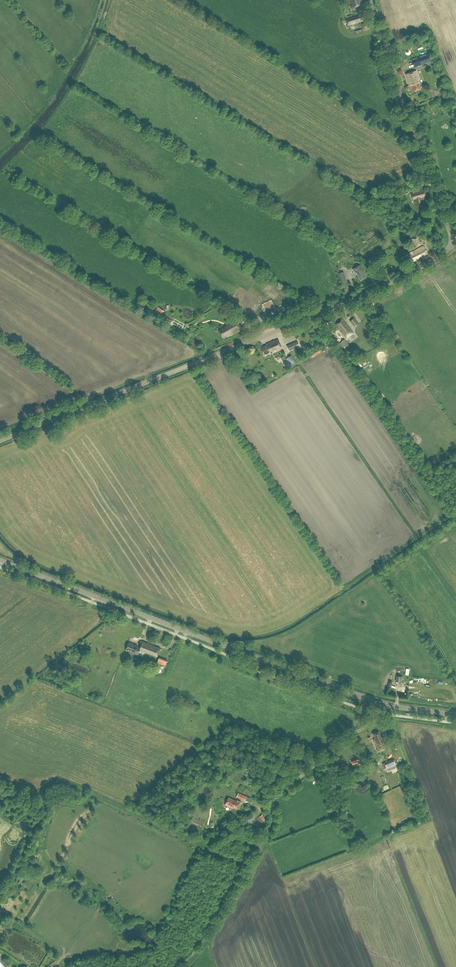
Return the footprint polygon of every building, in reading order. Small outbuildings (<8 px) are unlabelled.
[(350,3),(351,3),(352,5),(351,5),(352,8),(360,6),(361,10),(365,8),(362,0),(349,0),(350,3)] [(349,26),(362,21),(360,15),(347,19),(349,26)] [(429,54),(412,60),(415,67),(432,61),(429,54)] [(414,91),(421,88),(418,80),(419,79),(416,70),(406,74),(411,87),(412,87),(414,91)] [(424,187),(417,189),(418,191),(415,191),(414,190),(411,191),(414,199),(418,211),(426,208),(423,196),(426,195),(424,187)] [(411,238),(416,247),(423,244),(421,241),(421,242),(419,238),(419,237),(418,235),(411,238)] [(415,262),(428,255),(423,246),(406,255),(410,263),(415,261),(415,262)] [(361,280),(366,277),(364,274),(366,273),(361,264),(353,269),(355,273),(356,272),(361,280)] [(347,283),(344,271),(338,273),(342,285),(347,283)] [(151,311),(159,316),(163,310),(156,305),(151,311)] [(218,312),(227,318),(231,312),(222,306),(218,312)] [(228,337),(241,330),(235,319),(225,325),(226,326),(219,330),(223,338),(227,335),(228,337)] [(346,338),(354,333),(343,319),(336,325),(346,338)] [(351,321),(355,328),(359,325),(354,319),(351,321)] [(249,329),(238,334),(240,338),(241,338),(251,334),(249,329)] [(273,352),(282,348),(278,339),(266,344),(267,345),(261,348),(264,355),(270,352),(270,351),(273,350),(273,352)] [(298,340),(287,345),(289,351),(301,346),(298,340)] [(292,365),(296,363),(291,356),(288,358),(292,365)] [(63,430),(72,426),(71,422),(62,425),(63,430)] [(158,656),(161,648),(143,641),(141,646),(129,642),(126,650),(138,654),(140,649),(158,656)] [(168,660),(159,657),(157,662),(166,666),(168,660)] [(378,749),(388,745),(385,738),(383,739),(380,730),(373,733),(375,738),(374,739),(378,749)] [(391,767),(396,765),(393,758),(384,762),(387,768),(391,766),(391,767)] [(245,801),(247,795),(238,792),(237,797),(242,799),(242,800),(245,801)] [(237,809),(241,801),(237,800),(237,801),(229,797),(225,805),(233,808),(233,807),(237,809)]
